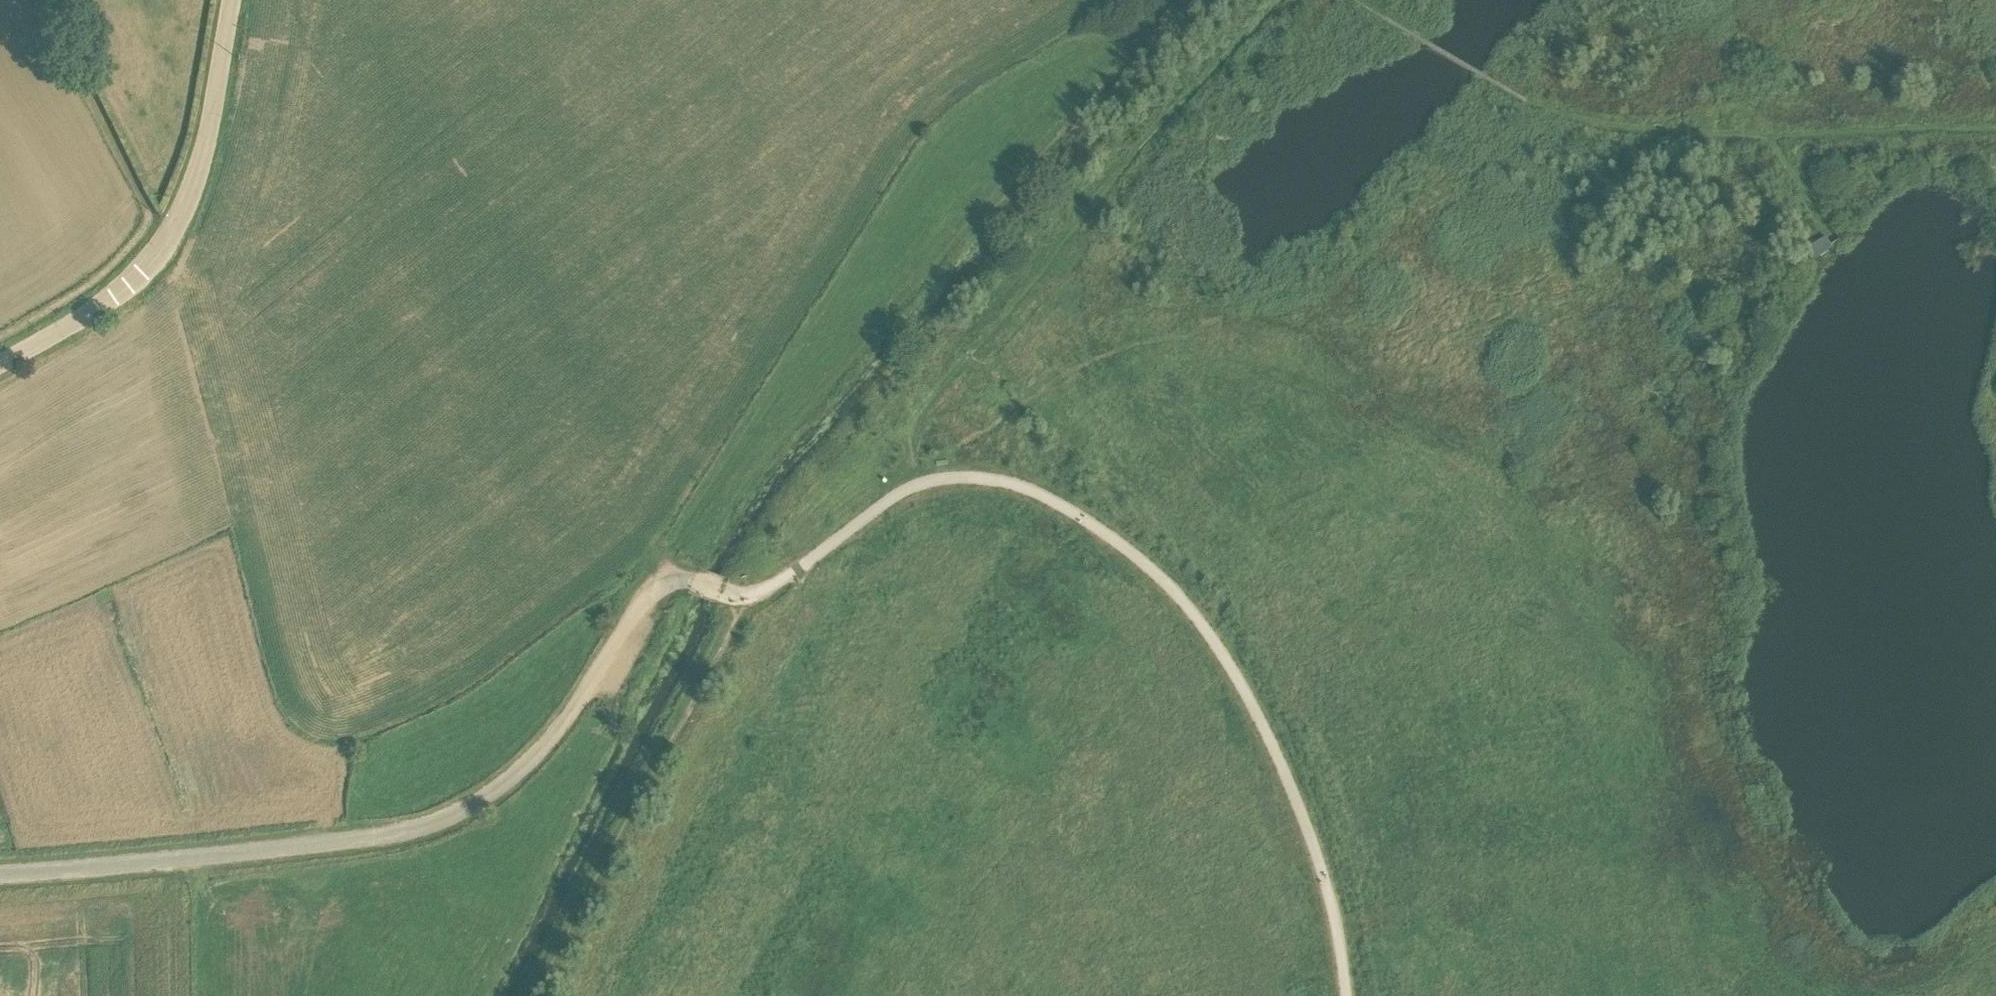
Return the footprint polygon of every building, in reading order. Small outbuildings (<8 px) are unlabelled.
[(1824,237),(1804,250),(1811,261),(1831,248),(1824,237)]
